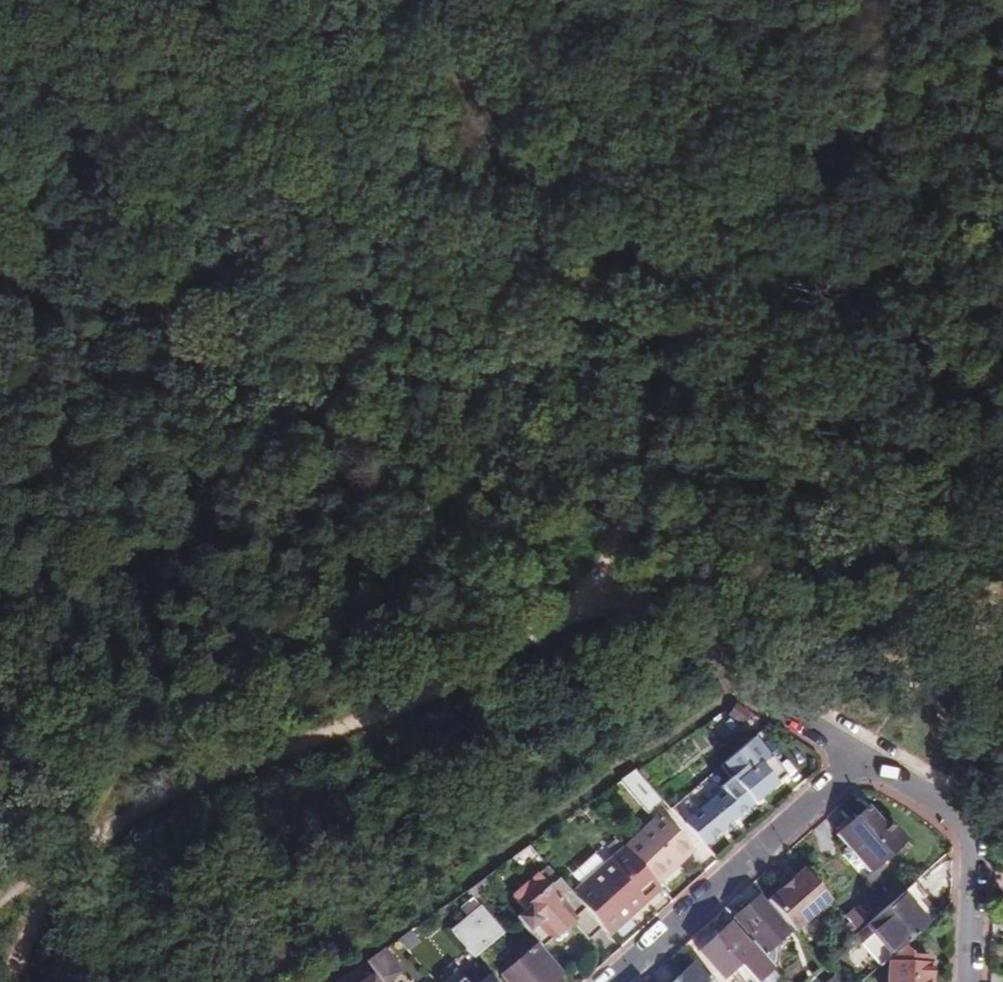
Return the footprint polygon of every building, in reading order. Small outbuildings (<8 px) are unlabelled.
[(744,719),(730,711),(723,723),(736,731),(744,719)] [(729,776),(714,789),(718,794),(680,827),(699,849),(720,831),(718,829),(726,822),(726,823),(748,805),(746,804),(775,779),(743,744),(725,761),(735,771),(729,776)] [(725,761),(717,768),(729,776),(735,771),(725,761)] [(660,805),(632,774),(616,786),(646,818),(660,805)] [(590,804),(596,813),(601,808),(595,800),(590,804)] [(590,804),(583,809),(590,817),(596,813),(590,804)] [(863,807),(832,836),(867,874),(902,842),(882,820),(878,823),(863,807)] [(628,859),(651,885),(686,854),(663,827),(628,859)] [(533,860),(524,850),(507,862),(518,873),(533,860)] [(604,936),(655,890),(651,885),(628,859),(623,854),(571,900),(600,933),(604,936)] [(510,901),(522,915),(526,911),(539,927),(547,936),(554,936),(562,930),(563,923),(584,947),(600,933),(571,900),(543,870),(510,901)] [(823,898),(799,871),(787,882),(789,885),(780,894),(777,891),(765,903),(789,930),(806,914),(823,898)] [(466,906),(484,894),(475,884),(460,895),(466,906)] [(892,902),(856,935),(849,942),(874,972),(930,921),(916,905),(918,903),(906,890),(892,902)] [(748,939),(745,941),(752,950),(770,971),(771,971),(775,967),(777,957),(774,947),(785,936),(755,902),(733,922),(748,939)] [(444,939),(463,961),(491,936),(463,906),(452,916),(460,925),(444,939)] [(526,911),(522,915),(514,922),(527,936),(539,927),(526,911)] [(420,936),(413,927),(392,942),(401,951),(420,936)] [(752,950),(748,954),(725,928),(696,954),(719,981),(733,968),(746,981),(757,981),(770,971),(752,950)] [(532,948),(495,981),(496,981),(547,981),(556,975),(532,948)] [(359,965),(375,981),(386,981),(394,974),(389,969),(376,953),(359,965)] [(667,964),(677,976),(690,966),(680,954),(667,964)] [(775,976),(779,981),(780,981),(805,981),(789,963),(775,976)] [(692,965),(674,981),(707,981),(692,965)] [(364,974),(363,974),(363,973),(361,975),(358,970),(357,971),(355,969),(354,968),(334,981),(370,981),(364,974)] [(921,970),(893,969),(888,974),(882,974),(882,981),(921,981),(921,970)] [(757,981),(778,981),(779,981),(775,976),(771,971),(770,971),(757,981)]
